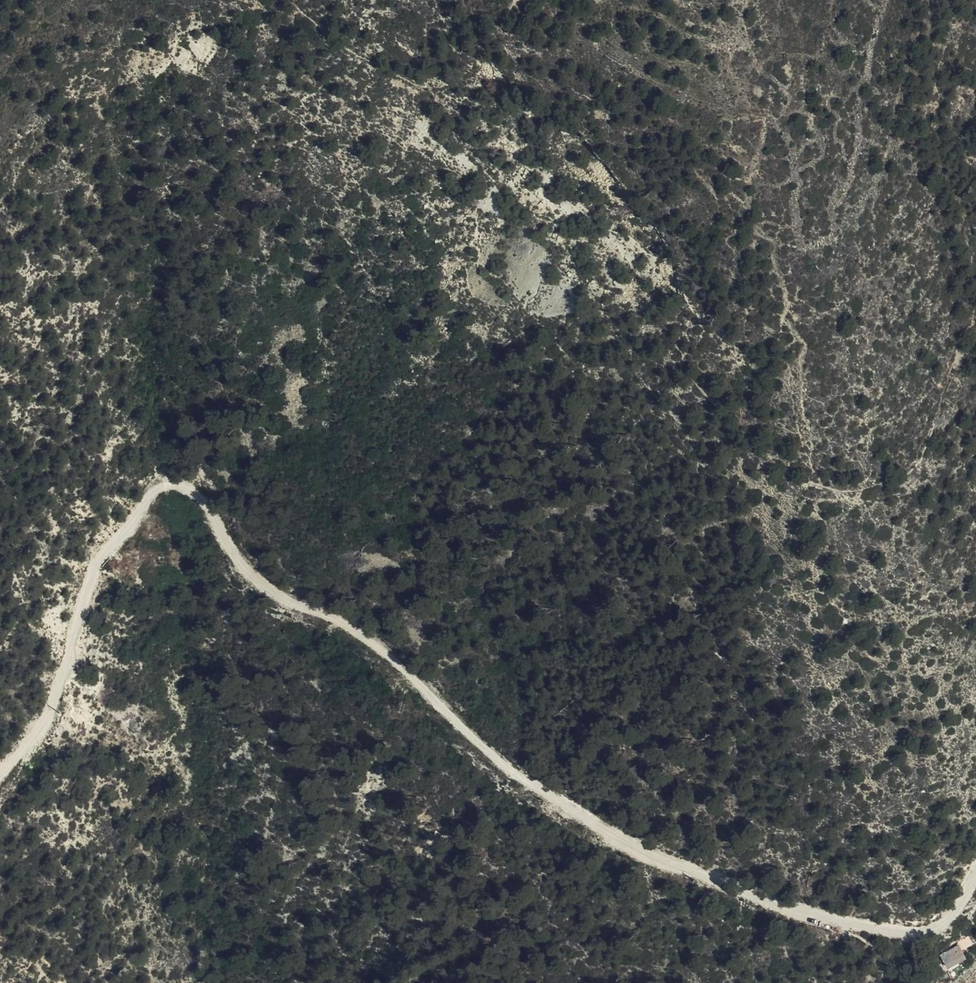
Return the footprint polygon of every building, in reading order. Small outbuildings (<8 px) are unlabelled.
[(966,957),(959,944),(938,955),(946,968),(966,957)]
